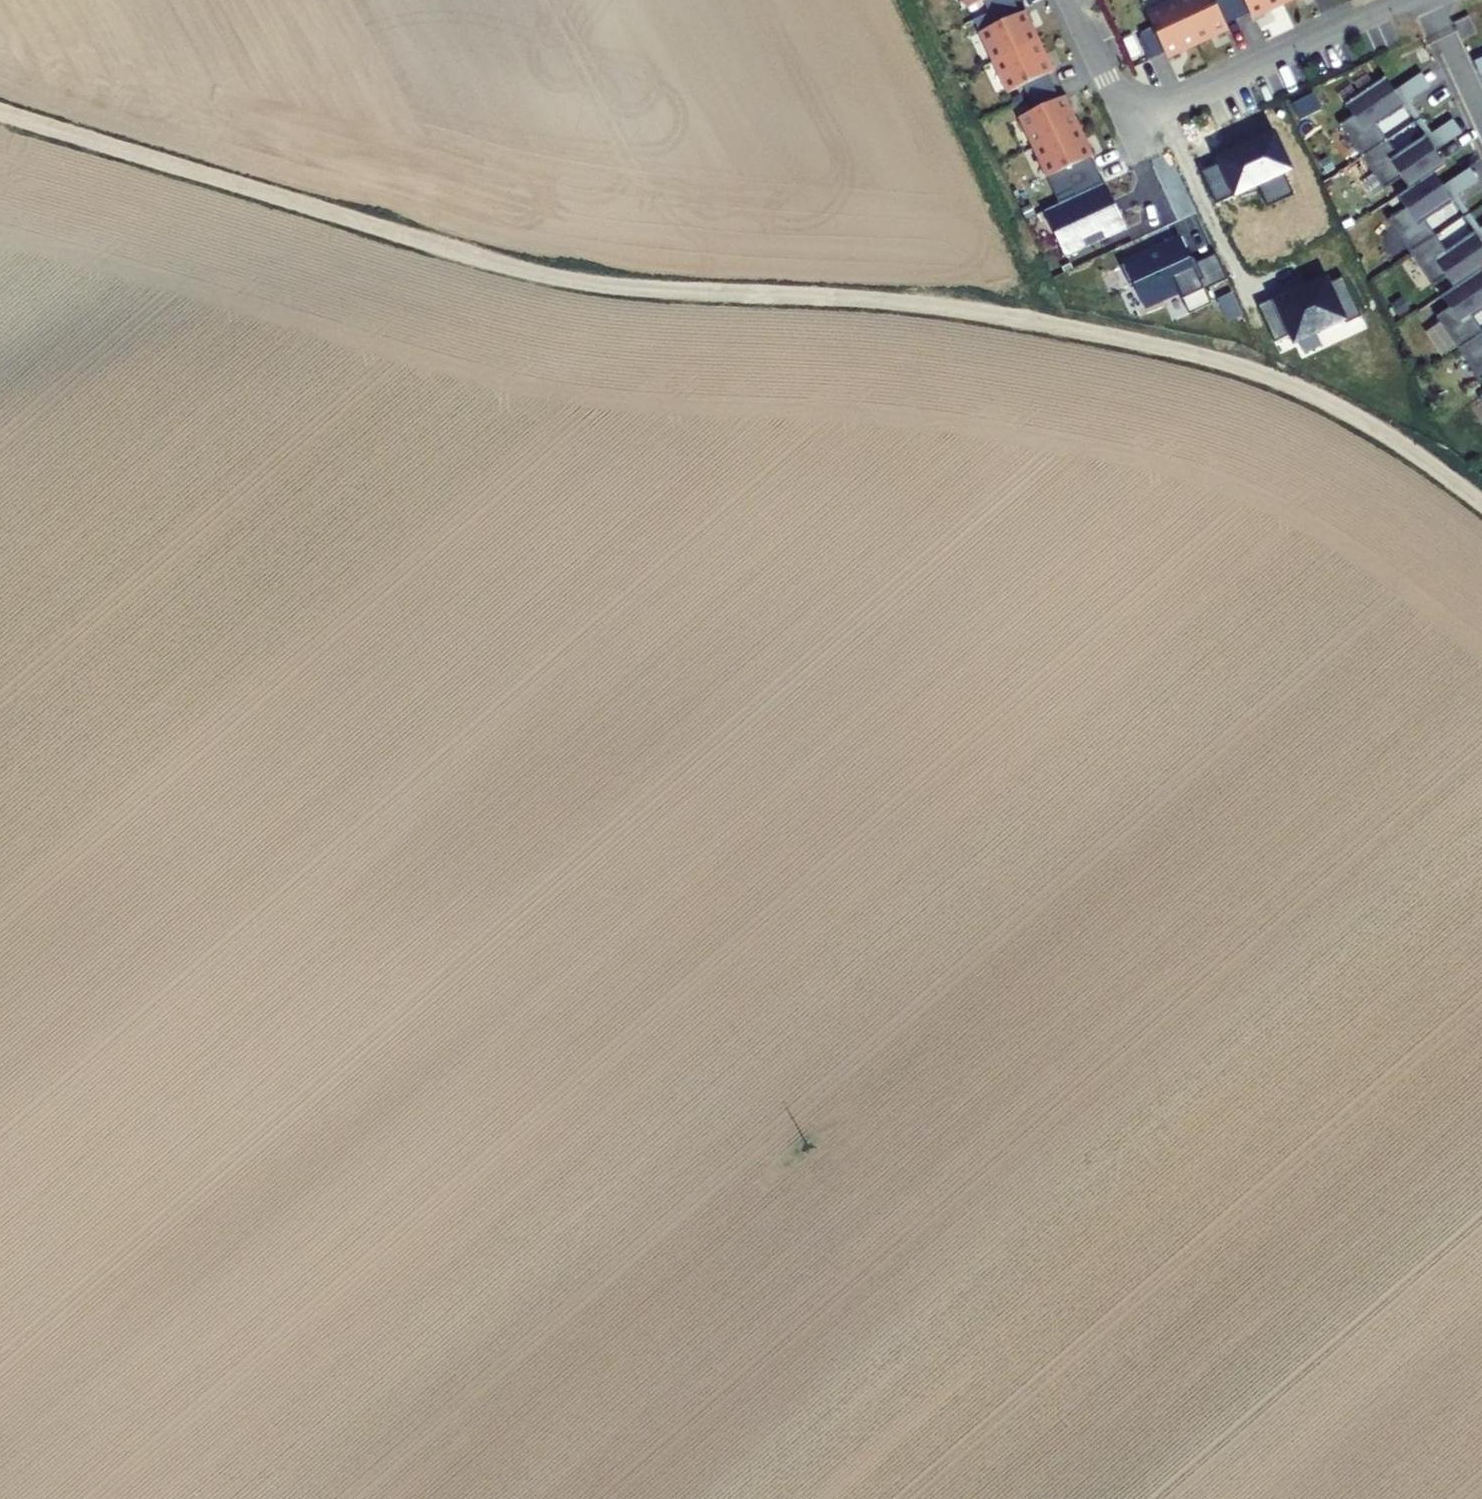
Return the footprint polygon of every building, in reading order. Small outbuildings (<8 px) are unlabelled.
[(970,6),(983,0),(989,13),(1013,1),(1013,0),(967,0),(970,6)] [(1229,0),(1214,0),(1213,0),(1182,0),(1178,2),(1197,44),(1227,30),(1225,25),(1237,19),(1229,0)] [(1280,0),(1229,0),(1237,19),(1250,13),(1252,18),(1282,4),(1280,0)] [(982,31),(996,61),(1023,48),(1039,41),(1025,11),(1019,14),(1013,1),(989,13),(995,25),(982,31)] [(1197,44),(1178,2),(1148,16),(1153,27),(1141,33),(1152,58),(1165,52),(1168,58),(1197,44)] [(1023,48),(996,61),(1010,91),(1023,85),(1029,97),(1043,91),(1053,86),(1047,74),(1053,71),(1039,41),(1023,48)] [(1339,126),(1383,190),(1400,179),(1407,190),(1396,197),(1405,210),(1388,221),(1431,286),(1444,277),(1452,288),(1440,297),(1449,309),(1436,318),(1479,381),(1481,379),(1481,333),(1472,318),(1481,308),(1481,274),(1481,272),(1481,271),(1481,248),(1473,234),(1457,245),(1459,247),(1445,253),(1424,222),(1434,211),(1436,214),(1452,203),(1433,175),(1444,167),(1424,138),(1409,149),(1410,152),(1396,157),(1375,127),(1385,116),(1388,118),(1403,108),(1383,78),(1344,105),(1352,117),(1339,126)] [(1043,91),(1029,97),(1035,110),(1021,116),(1035,146),(1079,126),(1064,96),(1059,98),(1053,86),(1043,91)] [(1385,116),(1375,127),(1388,118),(1385,116)] [(1079,126),(1035,146),(1049,176),(1063,170),(1069,183),(1093,171),(1087,159),(1093,156),(1079,126)] [(1410,152),(1409,149),(1396,157),(1410,152)] [(1434,211),(1424,222),(1436,214),(1434,211)] [(1459,247),(1457,245),(1445,253),(1459,247)] [(1472,318),(1481,311),(1481,308),(1472,318)]
